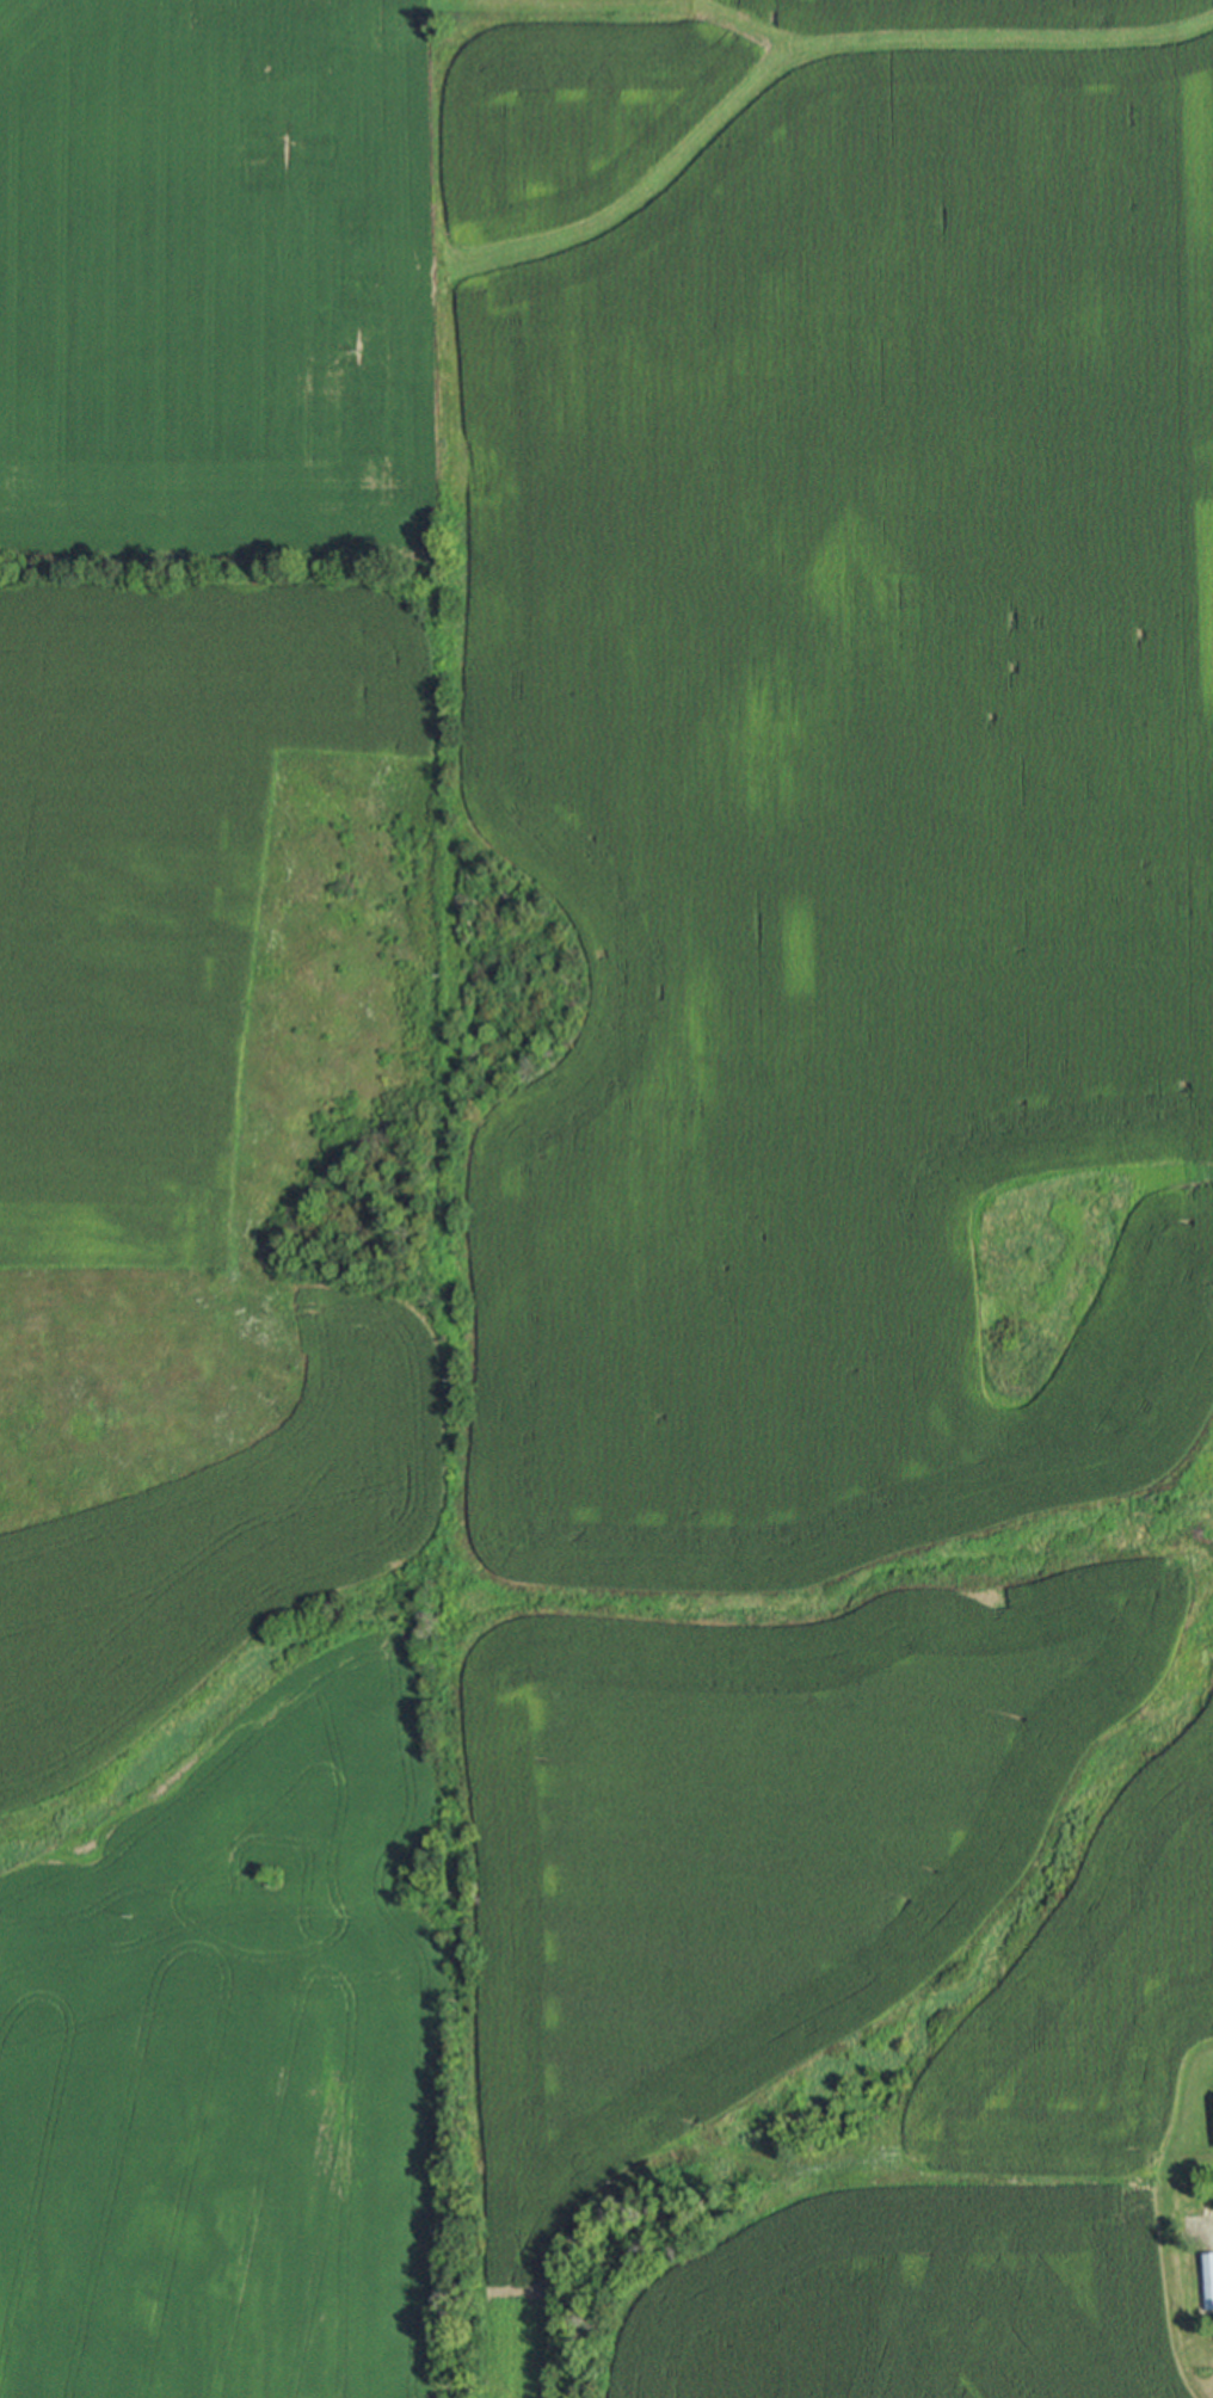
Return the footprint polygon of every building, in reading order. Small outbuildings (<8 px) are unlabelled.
[(1202,2307),(1212,2307),(1212,2254),(1201,2254),(1202,2307)]
